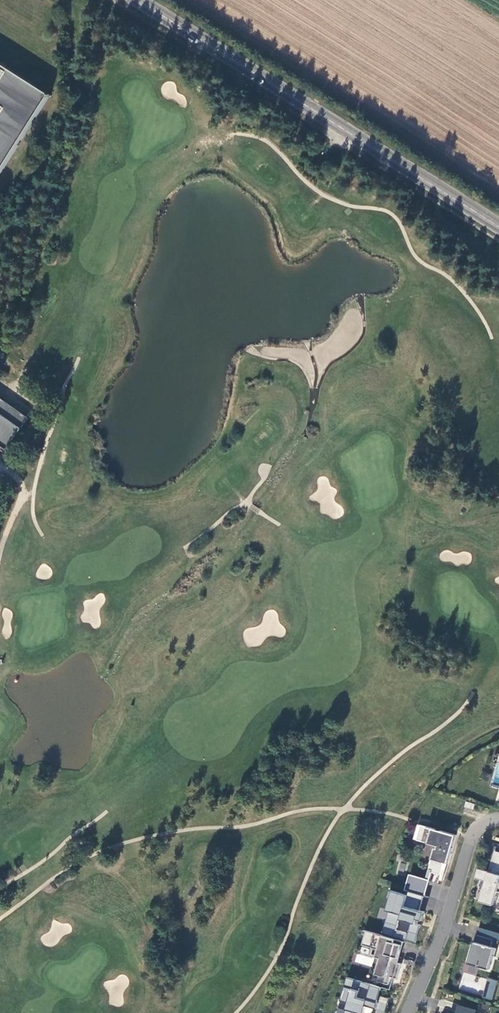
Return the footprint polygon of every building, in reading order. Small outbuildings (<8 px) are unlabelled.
[(49,97),(0,66),(0,174),(49,97)] [(21,433),(28,423),(0,403),(0,419),(21,433)] [(5,455),(21,433),(0,419),(0,451),(5,455)] [(456,835),(421,825),(417,840),(436,845),(426,878),(410,874),(405,890),(409,891),(425,896),(432,873),(441,875),(444,863),(448,864),(456,835)] [(493,873),(478,868),(475,878),(486,882),(480,901),(493,905),(497,891),(498,885),(498,852),(493,873)] [(443,881),(448,864),(444,863),(441,875),(439,880),(443,881)] [(425,896),(409,891),(408,895),(390,890),(388,898),(393,900),(383,933),(416,942),(421,925),(416,923),(417,919),(422,921),(425,912),(420,910),(424,896),(425,896)] [(405,942),(367,931),(362,945),(378,949),(376,957),(381,958),(375,976),(376,976),(376,974),(379,975),(378,981),(389,985),(391,977),(398,979),(402,963),(396,962),(398,958),(400,958),(405,942)] [(494,939),(477,934),(472,951),(473,952),(470,964),(489,969),(493,956),(496,957),(498,948),(492,947),(494,939)] [(347,977),(340,1000),(348,1003),(345,1012),(386,1012),(390,998),(380,995),(383,987),(347,977)] [(487,978),(483,998),(492,1000),(497,980),(487,978)] [(477,1009),(459,1004),(457,1012),(476,1012),(477,1009)]
